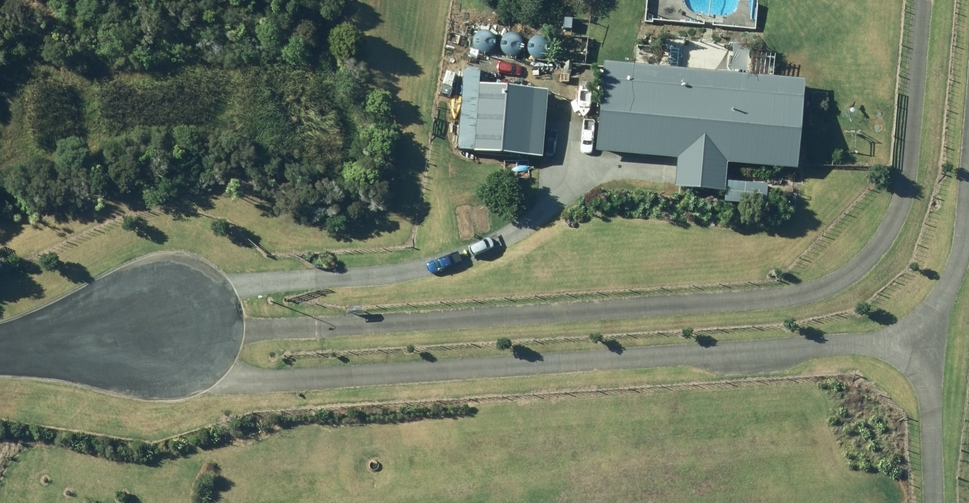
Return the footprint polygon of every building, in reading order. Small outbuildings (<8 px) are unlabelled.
[(726,200),(767,203),(768,183),(728,179),(729,163),(799,169),(807,76),(603,59),(596,150),(677,157),(675,185),(727,189),(726,200)] [(475,150),(543,156),(549,89),(480,83),(475,150)]
